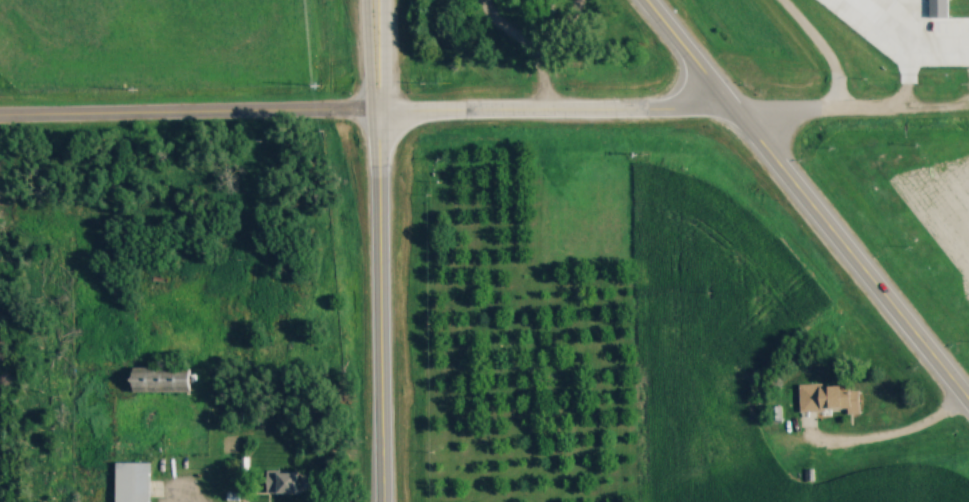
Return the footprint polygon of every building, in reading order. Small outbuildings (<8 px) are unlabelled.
[(949,18),(949,0),(930,0),(930,18),(949,18)] [(134,372),(134,392),(193,392),(193,372),(134,372)] [(860,412),(860,384),(800,385),(801,425),(814,425),(814,421),(806,421),(806,416),(815,416),(815,413),(860,412)] [(770,422),(780,423),(781,408),(770,407),(770,422)] [(150,462),(117,462),(117,501),(150,501),(150,462)] [(268,493),(298,493),(298,471),(268,471),(268,493)]
